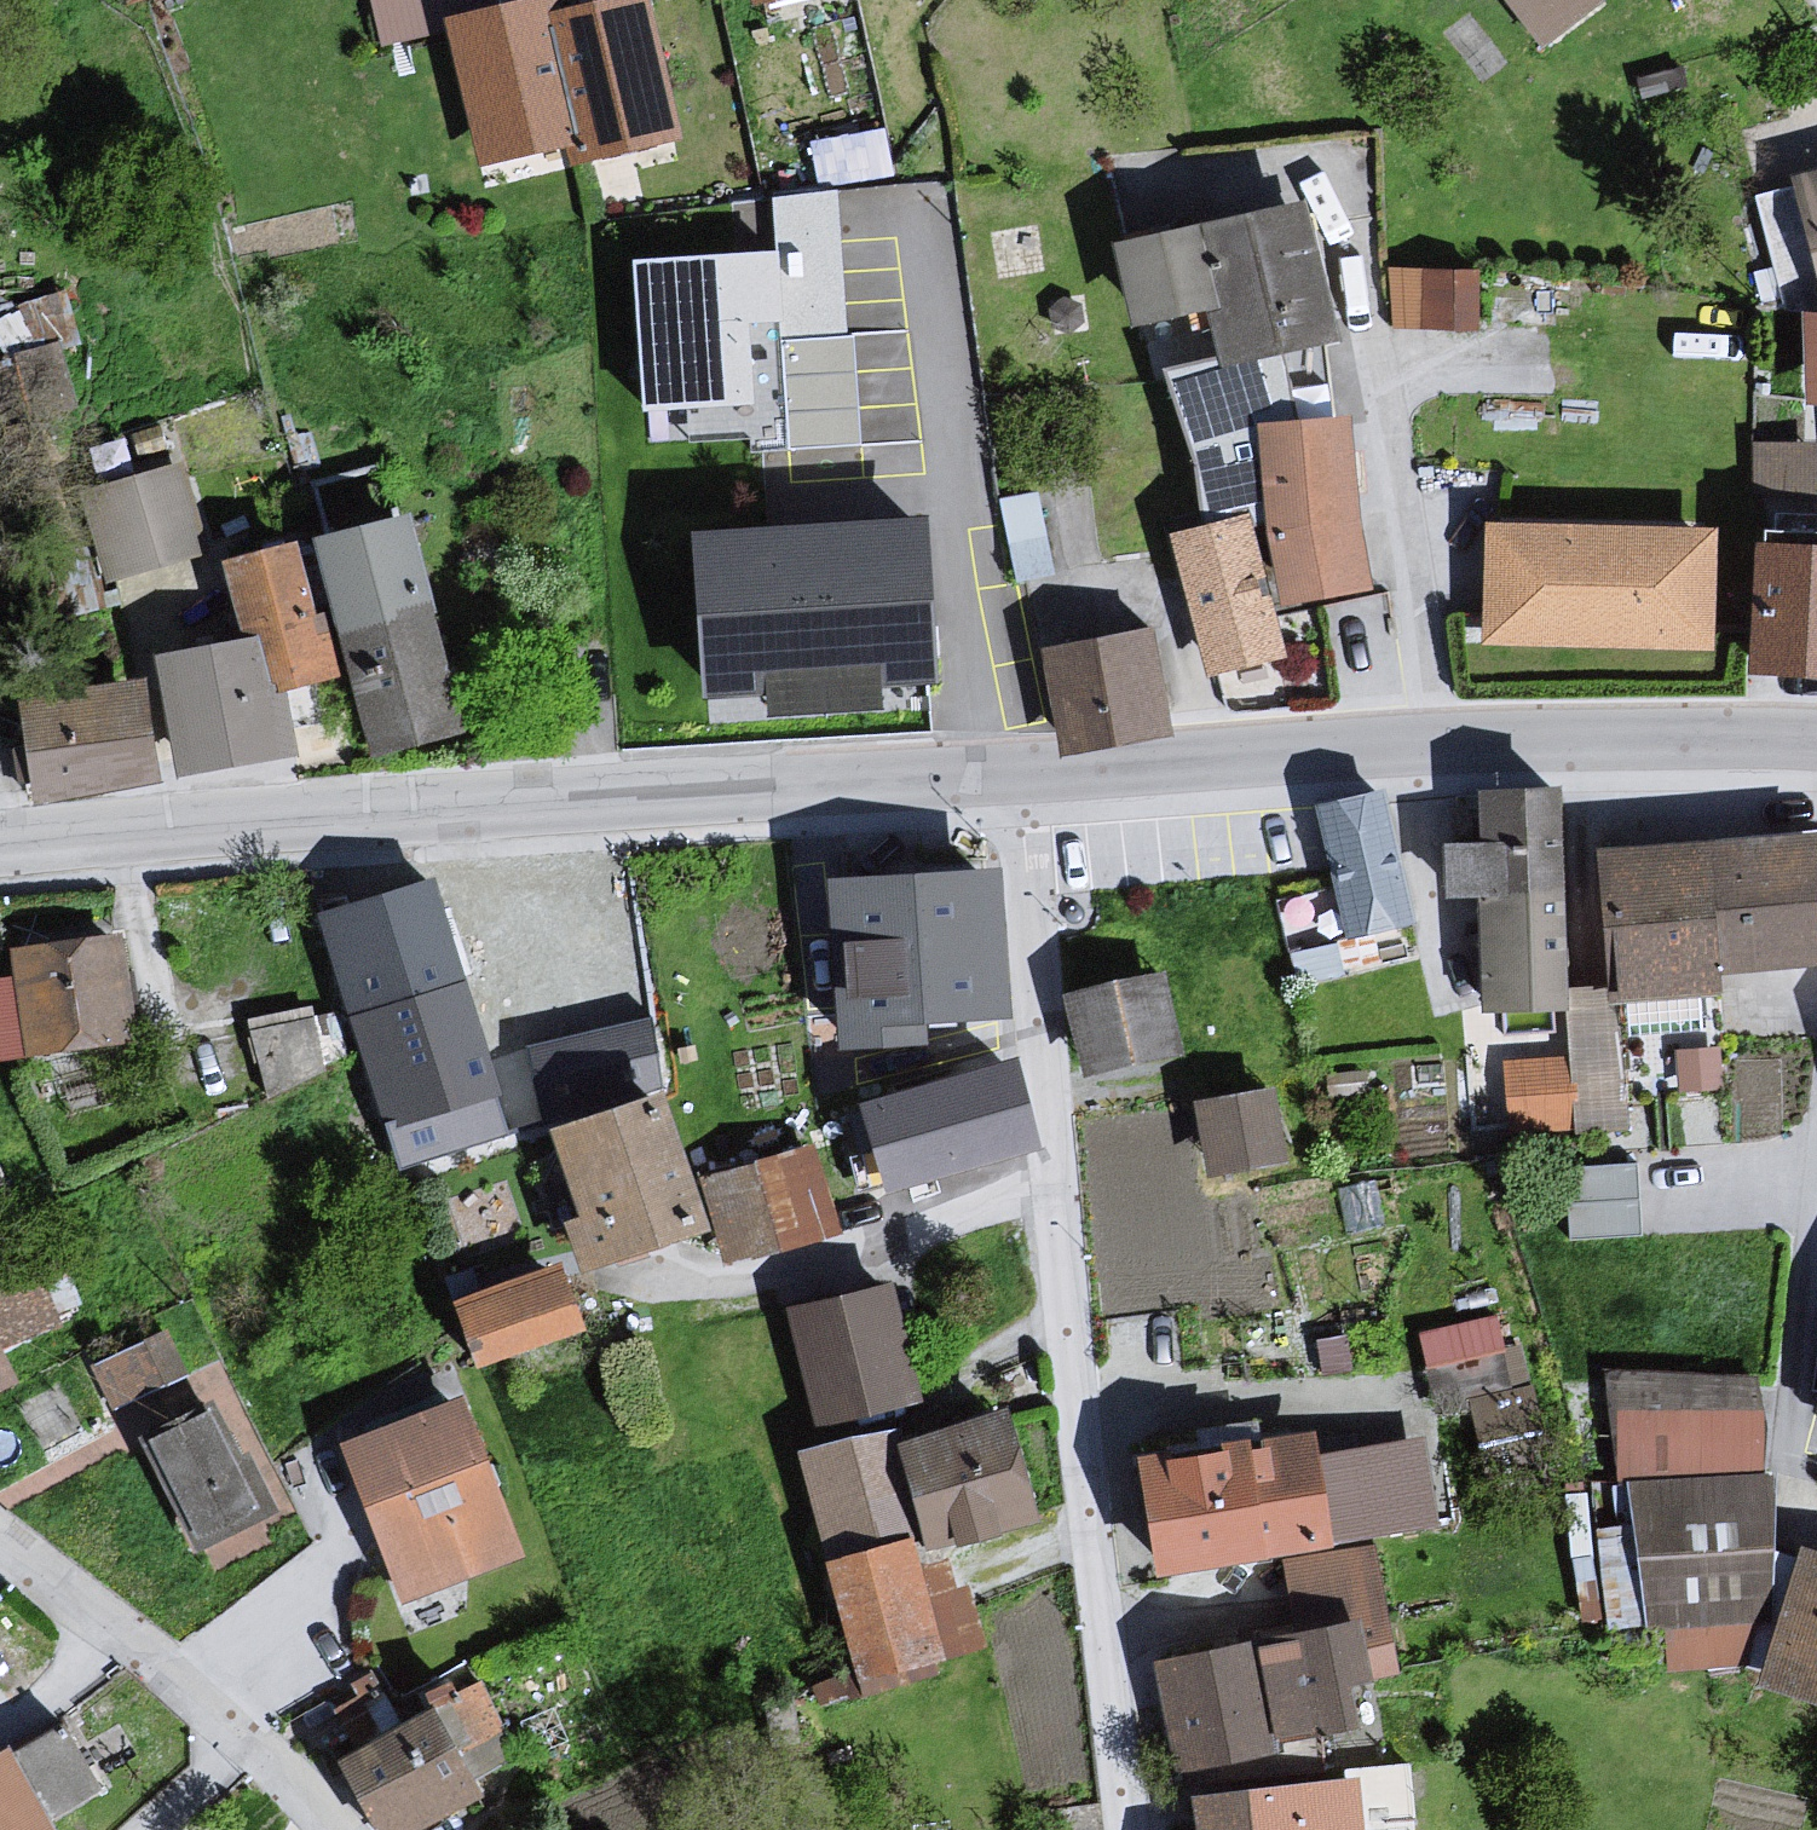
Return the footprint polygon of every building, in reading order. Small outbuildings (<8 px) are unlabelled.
[(761,19),(858,0),(757,0),(761,19)] [(1548,64),(1613,21),(1613,0),(1501,0),(1548,64)] [(602,161),(571,32),(568,10),(458,38),(489,173),(561,156),(602,161)] [(656,12),(571,32),(602,161),(604,167),(691,148),(656,12)] [(1795,190),(1816,277),(1816,185),(1795,190)] [(1325,212),(1124,251),(1144,335),(1227,318),(1240,379),(1358,351),(1325,212)] [(1481,311),(1480,252),(1392,254),(1394,314),(1481,311)] [(641,274),(648,411),(780,398),(777,261),(641,274)] [(1807,319),(1806,414),(1816,413),(1816,321),(1807,319)] [(1756,480),(1816,483),(1816,464),(1816,431),(1759,428),(1756,480)] [(189,468),(88,508),(110,590),(225,564),(189,468)] [(916,526),(707,542),(722,691),(928,679),(916,526)] [(424,527),(328,548),(377,761),(481,746),(424,527)] [(1180,540),(1217,679),(1291,660),(1257,528),(1180,540)] [(1724,538),(1497,529),(1492,649),(1726,659),(1724,538)] [(1816,680),(1816,540),(1780,537),(1766,680),(1816,680)] [(309,549),(232,569),(251,649),(267,646),(287,697),(346,685),(309,549)] [(1166,637),(1048,657),(1072,761),(1181,749),(1166,637)] [(251,649),(165,663),(192,785),(314,765),(287,697),(267,646),(251,649)] [(159,685),(29,711),(55,805),(180,781),(159,685)] [(1389,798),(1331,812),(1319,831),(1349,949),(1424,938),(1389,798)] [(1576,1016),(1569,800),(1519,805),(1526,861),(1455,860),(1463,906),(1483,916),(1480,1006),(1549,1027),(1576,1016)] [(1600,861),(1620,1018),(1735,1001),(1732,972),(1816,974),(1816,850),(1600,861)] [(1011,878),(841,885),(846,1033),(1011,1029),(1011,878)] [(439,899),(318,933),(381,1134),(502,1102),(439,899)] [(129,947),(18,960),(37,1072),(141,1056),(129,947)] [(1171,988),(1071,1018),(1090,1087),(1187,1063),(1171,988)] [(1576,1108),(1575,1045),(1503,1046),(1504,1110),(1576,1108)] [(1033,1072),(867,1109),(889,1212),(1054,1169),(1033,1072)] [(1291,1099),(1203,1113),(1213,1184),(1303,1170),(1291,1099)] [(681,1104),(565,1139),(591,1223),(576,1231),(594,1272),(723,1236),(708,1190),(681,1104)] [(819,1151),(708,1190),(723,1236),(740,1276),(845,1242),(819,1151)] [(1639,1227),(1638,1152),(1576,1153),(1576,1227),(1639,1227)] [(571,1273),(466,1313),(489,1380),(599,1338),(571,1273)] [(23,1399),(6,1363),(65,1340),(40,1281),(0,1291),(0,1410),(23,1399)] [(901,1295),(793,1318),(818,1431),(923,1411),(901,1295)] [(1424,1316),(1435,1394),(1522,1383),(1512,1304),(1424,1316)] [(92,1353),(114,1399),(190,1364),(168,1317),(92,1353)] [(1764,1389),(1614,1380),(1620,1496),(1646,1494),(1767,1485),(1764,1389)] [(410,1609),(525,1557),(476,1414),(350,1457),(410,1609)] [(1029,1422),(912,1452),(943,1553),(1050,1528),(1029,1422)] [(223,1425),(162,1451),(206,1553),(270,1518),(223,1425)] [(907,1434),(804,1459),(836,1571),(918,1545),(943,1553),(912,1452),(907,1434)] [(1326,1442),(1157,1466),(1165,1580),(1286,1559),(1343,1549),(1332,1480),(1326,1442)] [(1433,1458),(1332,1480),(1343,1549),(1384,1546),(1439,1541),(1433,1458)] [(1779,1488),(1767,1485),(1646,1494),(1675,1676),(1783,1662),(1779,1488)] [(836,1571),(867,1685),(986,1659),(943,1553),(918,1545),(836,1571)] [(1343,1549),(1286,1559),(1295,1644),(1358,1630),(1369,1696),(1415,1689),(1384,1546),(1343,1549)] [(1777,1682),(1816,1698),(1816,1558),(1783,1662),(1777,1682)] [(1295,1644),(1159,1672),(1188,1774),(1374,1726),(1369,1696),(1358,1630),(1295,1644)] [(342,1769),(384,1829),(431,1829),(495,1802),(488,1781),(514,1768),(474,1687),(422,1707),(431,1722),(342,1769)] [(1367,1805),(1413,1801),(1409,1751),(1363,1756),(1367,1805)] [(0,1769),(0,1829),(53,1829),(20,1760),(0,1769)] [(1319,1790),(1205,1798),(1206,1829),(1325,1829),(1319,1790)]
